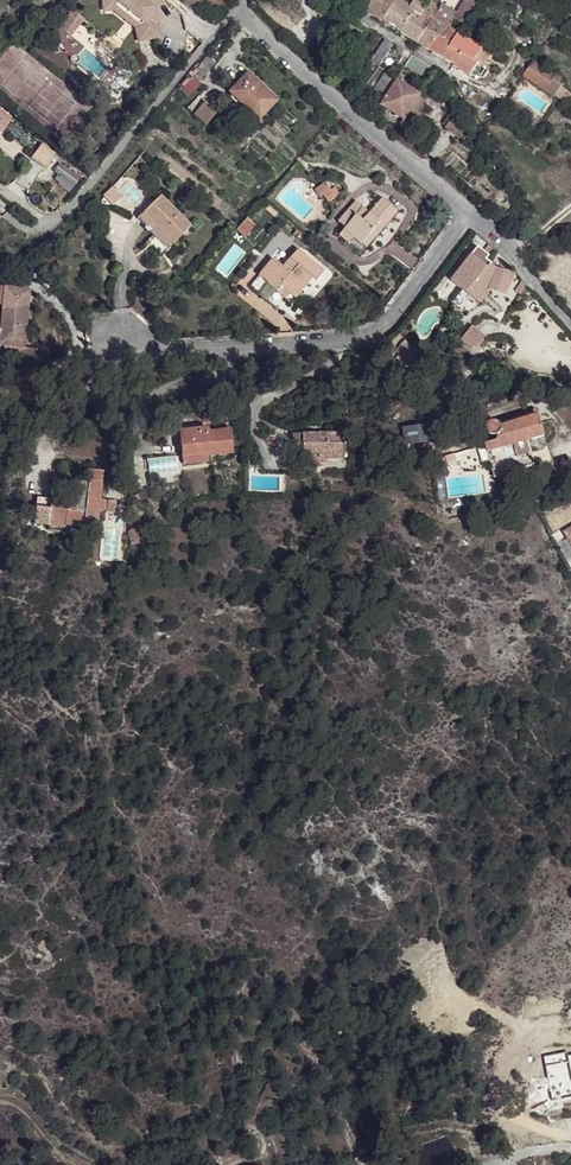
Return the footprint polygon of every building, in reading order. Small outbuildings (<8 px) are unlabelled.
[(162,0),(103,0),(103,6),(114,6),(140,25),(142,36),(160,32),(158,24),(157,21),(162,15),(156,10),(163,1),(162,0)] [(373,0),(367,0),(366,1),(364,0),(361,0),(357,6),(365,12),(373,0)] [(365,12),(382,21),(396,0),(373,0),(365,12)] [(414,13),(419,17),(427,4),(421,0),(416,0),(411,8),(398,0),(396,0),(382,21),(401,34),(414,13)] [(414,13),(401,34),(416,44),(439,10),(428,2),(427,4),(419,17),(414,13)] [(456,14),(457,13),(442,4),(439,10),(456,20),(459,16),(456,14)] [(323,5),(319,11),(333,21),(337,15),(323,5)] [(161,37),(160,32),(142,36),(140,25),(114,6),(103,6),(103,11),(113,11),(135,28),(138,42),(161,37)] [(59,28),(70,37),(84,19),(73,10),(59,28)] [(429,51),(437,37),(443,40),(449,30),(447,29),(454,19),(439,10),(416,44),(429,51)] [(463,25),(466,20),(459,16),(456,20),(463,25)] [(483,65),(489,54),(457,34),(456,35),(449,30),(443,40),(437,37),(429,51),(454,66),(453,67),(469,77),(470,75),(472,73),(483,79),(490,68),(483,65)] [(393,45),(385,40),(371,62),(379,67),(393,45)] [(412,55),(405,66),(429,79),(435,69),(412,55)] [(565,81),(535,61),(523,77),(554,97),(555,96),(561,86),(565,81)] [(277,101),(248,73),(230,92),(259,120),(277,101)] [(373,91),(384,97),(395,81),(384,74),(373,91)] [(427,101),(397,82),(382,106),(403,120),(400,125),(410,131),(420,115),(418,114),(427,101)] [(563,102),(570,92),(561,86),(555,96),(563,102)] [(205,103),(195,115),(206,124),(216,113),(205,103)] [(445,128),(458,137),(468,123),(457,105),(451,113),(455,115),(445,128)] [(11,117),(0,108),(0,131),(11,117)] [(43,143),(31,158),(44,168),(55,154),(43,143)] [(79,178),(60,164),(54,171),(59,175),(55,181),(69,192),(79,178)] [(326,182),(315,189),(321,198),(324,196),(323,195),(331,190),(326,182)] [(331,190),(323,195),(324,196),(328,203),(340,195),(335,187),(331,190)] [(191,226),(160,196),(141,215),(151,224),(152,223),(173,244),(191,226)] [(111,204),(117,207),(120,199),(114,197),(111,204)] [(374,240),(398,212),(383,199),(370,214),(356,202),(339,222),(346,229),(341,235),(350,243),(354,239),(361,245),(369,236),(374,240)] [(151,224),(141,215),(138,218),(148,228),(151,224)] [(245,237),(255,226),(247,218),(237,230),(245,237)] [(478,248),(452,281),(480,304),(491,290),(506,295),(515,274),(497,269),(490,266),(491,264),(486,260),(494,249),(489,245),(484,252),(478,248)] [(324,271),(298,249),(283,268),(273,260),(259,277),(286,300),(291,294),(296,298),(313,277),(317,281),(324,271)] [(526,287),(522,281),(515,291),(521,295),(526,287)] [(24,347),(29,291),(0,287),(0,355),(12,357),(11,363),(22,364),(22,361),(37,363),(38,349),(24,347)] [(486,337),(472,326),(461,340),(472,349),(475,346),(478,348),(486,337)] [(526,442),(544,437),(536,409),(502,419),(499,421),(497,423),(493,422),(489,424),(487,425),(486,428),(487,432),(489,435),(490,436),(493,437),(497,436),(498,442),(485,446),(494,476),(508,472),(505,461),(530,454),(526,442)] [(430,427),(405,430),(406,443),(431,440),(430,427)] [(179,432),(182,457),(208,454),(208,456),(233,453),(230,429),(206,432),(206,428),(179,432)] [(324,459),(344,459),(344,433),(319,433),(319,434),(292,435),(293,445),(303,445),(304,460),(320,460),(320,457),(324,457),(324,459)] [(208,454),(182,457),(183,464),(209,462),(208,454)] [(441,467),(457,462),(455,454),(439,459),(441,467)] [(530,454),(505,461),(508,472),(533,465),(530,454)] [(65,525),(85,527),(85,521),(98,523),(99,510),(104,510),(105,500),(100,499),(103,471),(88,470),(87,480),(89,481),(88,483),(79,482),(77,501),(68,501),(36,498),(33,524),(47,526),(47,531),(64,532),(65,525)] [(115,511),(116,501),(107,500),(107,511),(115,511)] [(131,546),(140,544),(137,533),(132,531),(129,535),(131,546)] [(47,941),(44,940),(40,946),(45,950),(49,944),(49,943),(47,941)] [(570,1127),(570,1116),(557,1118),(559,1129),(570,1127)]
